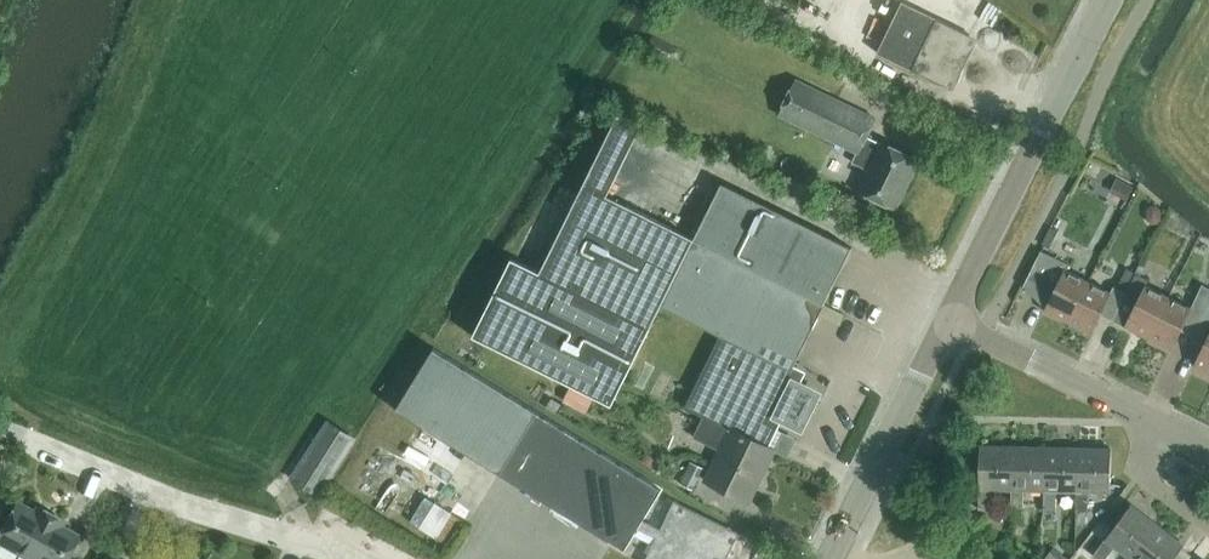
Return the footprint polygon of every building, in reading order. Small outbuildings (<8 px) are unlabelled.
[(839,21),(844,24),(835,43),(854,52),(879,0),(849,0),(839,21)] [(988,42),(901,0),(900,2),(901,2),(878,51),(876,50),(876,52),(963,94),(964,92),(962,91),(985,43),(987,43),(988,42)] [(896,208),(920,160),(883,142),(882,143),(867,136),(876,117),(797,79),(780,114),(857,152),(853,162),(869,169),(859,190),(896,208)] [(487,308),(473,336),(542,371),(612,406),(631,367),(651,328),(662,305),(692,320),(721,335),(704,371),(686,407),(705,417),(722,425),(732,406),(766,423),(757,440),(767,445),(775,430),(783,415),(791,419),(800,423),(807,409),(814,395),(805,390),(797,386),(800,379),(804,372),(798,370),(793,367),(809,335),(825,303),(824,303),(837,279),(853,247),(788,215),(722,182),(708,210),(695,238),(651,216),(608,195),(625,160),(642,126),(618,114),(579,193),(540,272),(526,265),(512,259),(502,279),(487,308)] [(1117,177),(1110,190),(1127,199),(1134,186),(1117,177)] [(1151,204),(1147,209),(1148,220),(1152,224),(1159,224),(1162,219),(1161,208),(1157,204),(1151,204)] [(1068,322),(1089,281),(1066,270),(1069,264),(1042,251),(1025,285),(1045,306),(1044,310),(1068,322)] [(1127,293),(1126,292),(1136,274),(1124,268),(1114,289),(1110,287),(1108,290),(1089,281),(1068,322),(1092,333),(1101,314),(1114,320),(1123,301),(1127,293)] [(1149,337),(1169,296),(1147,285),(1150,279),(1136,273),(1136,274),(1126,292),(1127,293),(1123,301),(1114,320),(1125,325),(1149,337)] [(1193,336),(1194,336),(1208,304),(1208,288),(1202,285),(1191,307),(1169,296),(1149,337),(1172,349),(1182,330),(1193,336)] [(835,303),(829,314),(849,325),(855,313),(835,303)] [(1193,336),(1191,340),(1203,346),(1194,365),(1208,372),(1208,304),(1194,336),(1193,336)] [(397,409),(500,472),(625,549),(639,527),(661,539),(651,558),(722,558),(734,534),(677,506),(665,531),(644,520),(663,488),(538,412),(434,349),(397,409)] [(600,400),(577,388),(571,400),(594,412),(600,400)] [(705,417),(695,438),(720,450),(705,480),(750,502),(776,450),(767,445),(757,440),(766,423),(732,406),(722,425),(705,417)] [(320,495),(356,439),(327,421),(291,476),(313,490),(320,495)] [(1012,489),(1013,446),(981,445),(980,489),(979,508),(991,509),(992,489),(1012,489)] [(1024,490),(1045,490),(1045,470),(1045,465),(1046,447),(1013,446),(1012,489),(1012,509),(1024,509),(1024,490)] [(1079,447),(1046,447),(1045,465),(1045,470),(1045,490),(1044,510),(1056,510),(1057,490),(1077,491),(1079,447)] [(1077,491),(1077,511),(1089,511),(1089,491),(1111,491),(1111,485),(1112,448),(1079,447),(1077,491)] [(646,456),(642,466),(679,488),(680,485),(693,491),(704,469),(689,461),(680,479),(658,466),(659,465),(646,456)] [(78,535),(61,525),(64,520),(37,506),(35,511),(17,501),(0,532),(0,542),(31,558),(65,558),(78,535)] [(453,514),(436,503),(420,528),(438,539),(453,514)] [(1158,524),(1132,504),(1105,539),(1093,555),(1099,558),(1105,558),(1115,546),(1131,558),(1132,558),(1158,524)] [(1158,524),(1132,558),(1173,558),(1181,549),(1184,545),(1158,524)] [(1054,547),(1046,558),(1070,558),(1054,547)]
